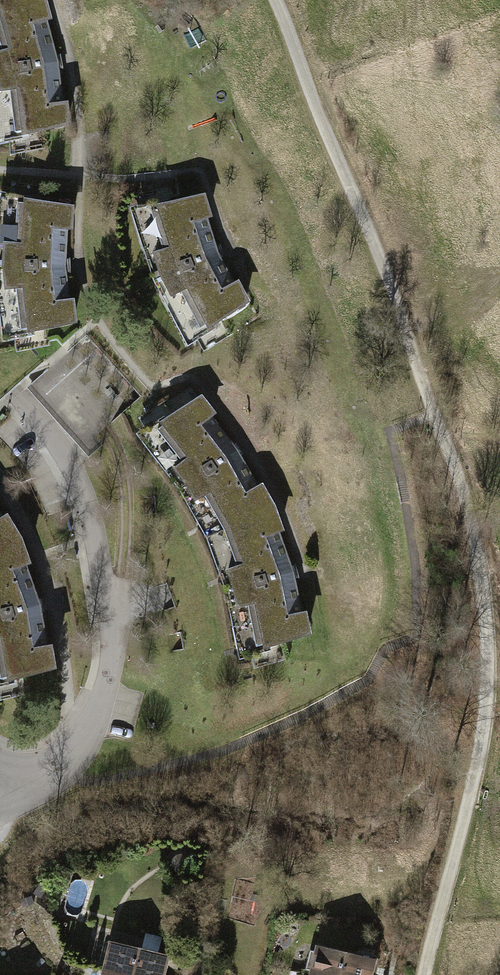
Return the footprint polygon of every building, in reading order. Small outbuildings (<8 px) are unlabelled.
[(43,0),(34,0),(0,13),(0,98),(2,111),(9,111),(14,150),(39,145),(37,130),(67,123),(65,106),(63,106),(58,69),(61,69),(59,56),(56,56),(46,20),(48,20),(43,0)] [(34,0),(0,0),(0,13),(34,0)] [(40,191),(16,187),(13,228),(6,227),(3,266),(7,308),(15,307),(20,347),(45,342),(43,327),(73,321),(71,302),(69,303),(66,272),(68,272),(68,259),(65,259),(67,229),(69,229),(70,210),(40,206),(40,191)] [(168,192),(143,198),(156,236),(149,239),(161,277),(179,312),(186,309),(205,346),(226,332),(219,318),(245,302),(237,285),(235,286),(221,259),(223,258),(218,246),(216,247),(207,218),(208,217),(202,200),(173,206),(168,192)] [(212,415),(201,401),(175,418),(166,406),(145,419),(169,452),(164,456),(187,485),(204,517),(211,513),(221,532),(272,508),(261,488),(259,489),(240,456),(243,454),(235,444),(233,445),(210,416),(212,415)] [(272,508),(221,532),(229,552),(222,554),(229,591),(241,625),(249,623),(257,664),(274,657),(280,653),(278,641),(308,633),(304,615),(302,616),(295,579),(297,578),(294,565),(291,566),(278,531),(280,531),(272,508)] [(19,541),(6,519),(4,520),(0,514),(0,549),(19,541)] [(52,667),(49,649),(48,649),(41,612),(44,611),(41,599),(38,600),(25,565),(27,564),(19,541),(0,549),(0,694),(0,696),(25,690),(23,675),(52,667)] [(113,943),(106,971),(122,974),(161,974),(165,956),(113,943)] [(319,947),(313,974),(369,974),(372,960),(319,947)]
